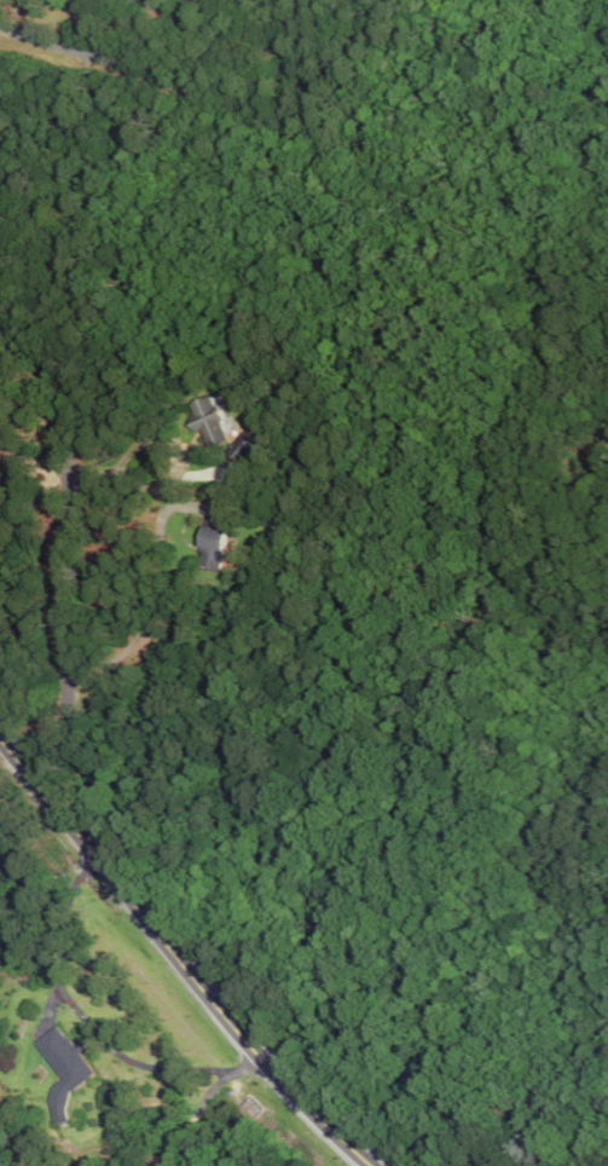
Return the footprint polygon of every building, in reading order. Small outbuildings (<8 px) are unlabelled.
[(203,450),(229,439),(207,393),(186,403),(195,423),(191,424),(203,450)] [(238,465),(259,445),(245,429),(223,449),(238,465)] [(231,528),(204,526),(202,567),(229,569),(231,528)] [(95,1072),(59,1025),(35,1043),(72,1090),(95,1072)]
